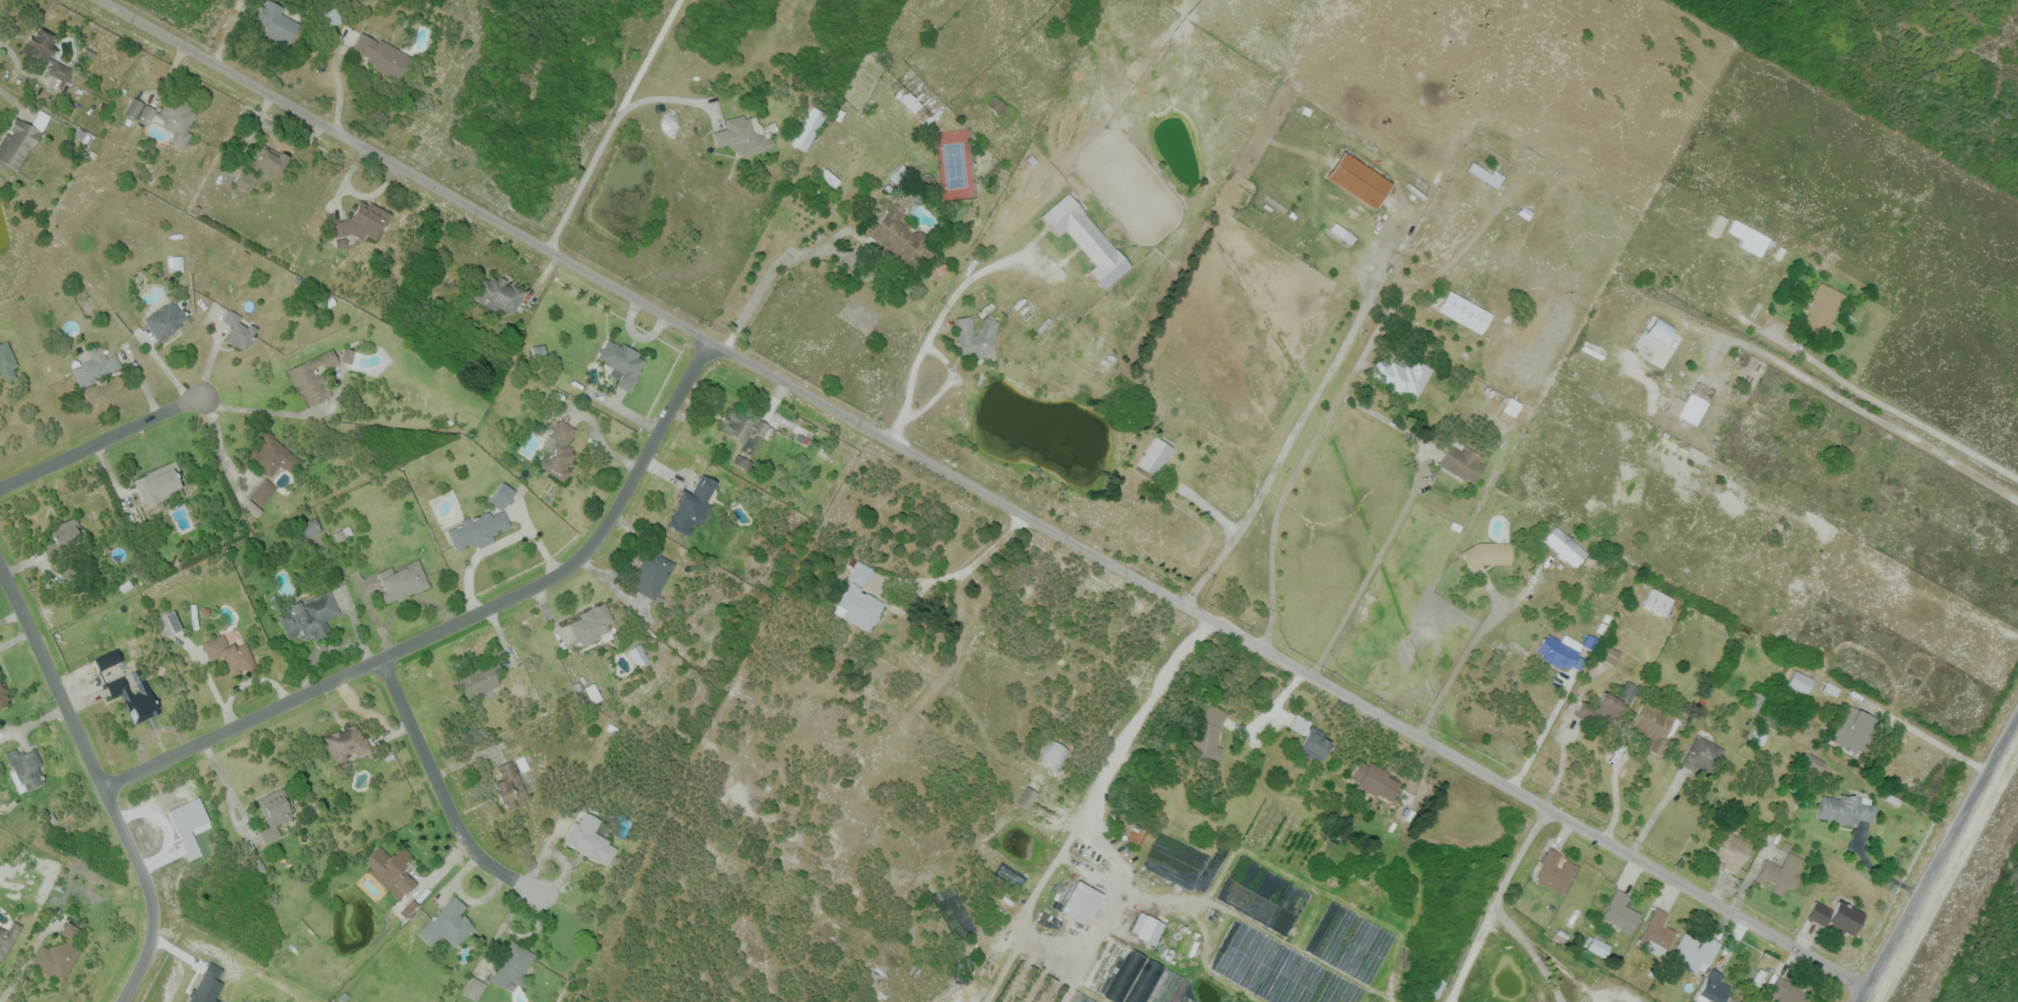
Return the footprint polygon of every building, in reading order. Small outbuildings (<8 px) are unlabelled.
[(254,19),(264,0),(271,0),(289,10),(286,15),(302,24),(289,47),(258,30),(261,24),(254,19)] [(339,7),(342,24),(327,27),(323,10),(339,7)] [(60,38),(51,54),(76,67),(68,83),(51,74),(55,66),(39,57),(35,66),(26,61),(29,57),(21,53),(36,25),(60,38)] [(379,42),(381,38),(413,56),(399,83),(365,64),(367,59),(351,49),(361,32),(379,42)] [(82,54),(85,47),(96,53),(92,60),(82,54)] [(941,111),(925,127),(892,91),(909,76),(941,111)] [(159,111),(171,89),(195,100),(193,111),(197,113),(188,131),(192,134),(184,149),(170,141),(174,133),(161,126),(164,120),(155,115),(148,127),(124,113),(134,96),(159,111)] [(985,104),(994,95),(1007,107),(998,116),(985,104)] [(813,106),(826,114),(805,151),(792,143),(813,106)] [(18,175),(0,164),(0,143),(15,117),(33,128),(43,111),(52,116),(18,175)] [(725,120),(743,115),(744,119),(751,117),(753,130),(760,134),(764,133),(765,138),(771,137),(774,150),(753,154),(750,160),(742,162),(728,144),(716,147),(713,132),(727,128),(725,120)] [(266,143),(290,157),(275,184),(259,175),(249,193),(233,184),(243,166),(251,170),(266,143)] [(1326,176),(1343,150),(1392,183),(1375,209),(1326,176)] [(1467,170),(1475,156),(1490,166),(1486,173),(1501,182),(1496,189),(1467,170)] [(1132,266),(1104,290),(1088,271),(1095,266),(1066,232),(1059,238),(1040,216),(1067,192),(1132,266)] [(363,197),(391,213),(376,241),(358,231),(333,237),(331,222),(351,219),(363,197)] [(914,276),(865,237),(894,201),(915,218),(909,225),(937,248),(914,276)] [(1526,220),(1531,213),(1521,207),(1517,213),(1526,220)] [(1718,214),(1728,219),(1718,236),(1709,231),(1718,214)] [(1727,231),(1734,219),(1770,238),(1759,257),(1739,245),(1742,239),(1727,231)] [(1354,237),(1334,223),(1329,229),(1350,244),(1354,237)] [(484,277),(490,280),(493,276),(498,279),(500,276),(508,280),(506,284),(512,288),(513,285),(526,292),(514,314),(509,315),(507,311),(499,307),(497,312),(472,298),(484,277)] [(1804,309),(1820,281),(1846,295),(1830,323),(1835,325),(1826,340),(1800,326),(1808,312),(1804,309)] [(1437,310),(1448,290),(1492,314),(1481,334),(1437,310)] [(173,310),(181,304),(192,320),(158,342),(142,318),(168,301),(173,310)] [(241,316),(240,319),(256,329),(243,351),(224,340),(233,326),(224,320),(230,309),(241,316)] [(972,315),(975,336),(980,332),(987,316),(999,321),(992,338),(994,349),(985,356),(983,359),(971,354),(958,354),(956,340),(958,340),(955,318),(972,315)] [(1653,323),(1669,331),(1655,357),(1639,348),(1653,323)] [(621,347),(623,343),(641,353),(638,357),(644,361),(635,376),(638,378),(629,393),(616,385),(619,380),(609,374),(613,368),(597,358),(608,339),(621,347)] [(6,382),(0,369),(0,343),(7,340),(19,366),(11,370),(15,378),(6,382)] [(1699,341),(1700,354),(1683,356),(1682,343),(1699,341)] [(80,389),(71,369),(88,361),(84,351),(101,343),(106,353),(114,349),(123,369),(80,389)] [(543,345),(532,346),(532,355),(540,354),(539,351),(543,350),(543,345)] [(344,347),(355,350),(351,365),(341,362),(344,347)] [(332,348),(340,364),(321,372),(332,397),(314,405),(310,397),(301,401),(286,369),(332,348)] [(1380,358),(1392,364),(1393,361),(1404,368),(1407,364),(1412,368),(1417,359),(1434,369),(1417,400),(1409,395),(1408,398),(1370,375),(1380,358)] [(1684,400),(1688,393),(1707,403),(1695,426),(1666,410),(1674,395),(1684,400)] [(1510,397),(1522,404),(1514,417),(1502,410),(1510,397)] [(768,426),(760,442),(750,437),(746,444),(718,429),(727,413),(736,418),(741,410),(768,426)] [(577,429),(568,444),(573,448),(571,451),(576,455),(567,468),(572,471),(564,484),(538,467),(545,456),(538,451),(560,418),(577,429)] [(302,460),(291,473),(284,467),(273,480),(245,456),(267,430),(302,460)] [(1155,436),(1176,450),(1154,482),(1134,469),(1155,436)] [(1437,463),(1448,446),(1457,452),(1463,443),(1489,460),(1472,486),(1437,463)] [(731,462),(746,471),(751,463),(736,454),(731,462)] [(176,459),(185,479),(177,483),(181,492),(147,508),(134,479),(176,459)] [(701,474),(716,482),(706,502),(712,506),(701,526),(695,523),(692,528),(692,532),(689,537),(666,524),(679,499),(677,498),(682,489),(690,494),(701,474)] [(278,488),(262,507),(261,505),(259,508),(263,511),(258,518),(243,505),(266,478),(278,488)] [(502,482),(515,491),(502,510),(488,501),(502,482)] [(491,506),(494,514),(503,510),(510,525),(492,533),(495,541),(477,549),(474,542),(455,550),(445,527),(491,506)] [(98,566),(65,581),(43,530),(76,516),(98,566)] [(316,517),(322,531),(303,539),(297,526),(316,517)] [(337,541),(352,534),(348,525),(333,532),(337,541)] [(1544,540),(1556,526),(1587,553),(1575,567),(1544,540)] [(1512,544),(1511,566),(1484,565),(1471,571),(1461,552),(1479,542),(1512,544)] [(635,575),(653,545),(663,551),(661,555),(677,564),(655,601),(638,592),(640,589),(633,585),(638,577),(635,575)] [(377,573),(391,567),(393,572),(419,560),(431,586),(390,605),(389,603),(385,604),(381,594),(386,592),(377,573)] [(873,568),(861,589),(886,603),(871,632),(836,612),(852,582),(849,580),(860,560),(873,568)] [(343,616),(324,624),(329,634),(311,642),(297,637),(287,641),(279,621),(276,612),(330,587),(343,616)] [(1673,599),(1664,616),(1644,605),(1653,588),(1673,599)] [(604,600),(617,626),(609,630),(613,638),(590,650),(585,641),(578,645),(565,619),(604,600)] [(182,629),(167,635),(159,617),(173,610),(182,629)] [(229,646),(233,643),(235,648),(247,642),(258,666),(233,677),(225,659),(222,660),(221,658),(210,663),(201,644),(223,633),(229,646)] [(1563,635),(1561,640),(1545,633),(1535,655),(1569,670),(1581,643),(1563,635)] [(1596,639),(1587,634),(1581,645),(1590,650),(1596,639)] [(650,660),(639,667),(628,651),(639,643),(650,660)] [(1598,656),(1605,643),(1621,652),(1614,665),(1598,656)] [(116,648),(122,660),(100,671),(94,658),(116,648)] [(469,699),(459,675),(469,671),(467,666),(496,653),(504,672),(496,675),(500,686),(469,699)] [(1584,660),(1576,656),(1570,667),(1578,671),(1584,660)] [(1786,685),(1794,670),(1813,679),(1805,694),(1786,685)] [(14,702),(0,709),(0,671),(14,702)] [(105,683),(123,675),(131,693),(140,689),(136,680),(145,676),(161,712),(135,724),(122,697),(113,701),(105,683)] [(602,699),(593,704),(584,688),(593,683),(602,699)] [(1619,702),(1629,683),(1637,688),(1622,715),(1614,711),(1609,720),(1592,711),(1603,693),(1619,702)] [(1755,712),(1764,696),(1753,690),(1744,707),(1755,712)] [(1629,727),(1644,699),(1681,720),(1660,757),(1642,747),(1647,737),(1629,727)] [(1228,714),(1220,725),(1217,747),(1221,747),(1219,765),(1190,763),(1192,735),(1210,702),(1228,714)] [(1849,704),(1873,717),(1868,726),(1876,731),(1861,758),(1829,740),(1849,704)] [(1309,721),(1294,714),(1287,727),(1302,735),(1309,721)] [(356,722),(358,727),(362,725),(373,750),(355,758),(352,750),(334,758),(324,736),(356,722)] [(1331,743),(1319,763),(1297,750),(1309,730),(1331,743)] [(1697,734),(1722,748),(1709,774),(1700,769),(1698,773),(1681,764),(1697,734)] [(1054,740),(1069,750),(1056,769),(1041,759),(1054,740)] [(6,752),(22,745),(25,753),(36,749),(50,780),(24,791),(6,752)] [(1803,764),(1810,753),(1826,763),(1819,774),(1803,764)] [(1347,782),(1361,756),(1403,779),(1389,805),(1347,782)] [(501,779),(496,768),(512,760),(530,800),(505,811),(502,804),(499,805),(493,792),(497,791),(493,783),(501,779)] [(286,785),(297,809),(289,813),(293,821),(277,829),(280,837),(264,844),(257,828),(265,824),(254,800),(286,785)] [(1026,786),(1038,793),(1027,810),(1015,802),(1026,786)] [(1878,799),(1874,820),(1855,817),(1854,827),(1815,821),(1820,790),(1878,799)] [(586,811),(602,820),(596,832),(611,841),(609,844),(618,849),(609,866),(564,842),(576,821),(580,823),(586,811)] [(1147,834),(1140,846),(1126,839),(1133,826),(1147,834)] [(1730,832),(1752,844),(1735,874),(1713,862),(1730,832)] [(1780,867),(1787,854),(1779,849),(1784,840),(1793,846),(1790,851),(1802,859),(1794,874),(1799,877),(1792,890),(1786,886),(1780,897),(1771,891),(1774,885),(1766,880),(1763,885),(1754,880),(1766,859),(1780,867)] [(390,858),(402,845),(414,856),(401,870),(415,883),(398,901),(366,871),(372,864),(366,858),(377,846),(390,858)] [(1561,854),(1555,866),(1559,869),(1565,859),(1579,867),(1565,893),(1563,891),(1561,895),(1537,882),(1539,878),(1536,877),(1543,864),(1540,863),(1549,847),(1561,854)] [(1076,879),(1103,895),(1085,926),(1058,910),(1076,879)] [(1616,888),(1631,896),(1627,904),(1643,913),(1630,936),(1599,918),(1616,888)] [(455,895),(469,909),(462,915),(476,929),(457,948),(443,934),(430,947),(417,932),(455,895)] [(1805,917),(1815,897),(1833,907),(1838,897),(1864,912),(1848,941),(1805,917)] [(1655,907),(1668,914),(1663,925),(1675,932),(1660,959),(1642,949),(1646,943),(1638,938),(1655,907)] [(1147,915),(1164,924),(1153,946),(1135,936),(1147,915)] [(3,963),(0,961),(0,924),(10,930),(15,921),(23,925),(3,963)] [(48,948),(50,946),(67,942),(69,939),(61,934),(68,921),(82,929),(73,946),(81,951),(62,984),(30,966),(42,944),(48,948)] [(1702,942),(1706,935),(1721,943),(1705,972),(1699,969),(1696,975),(1670,961),(1685,932),(1702,942)] [(1583,946),(1589,934),(1611,946),(1605,958),(1583,946)] [(512,939),(536,954),(513,994),(488,980),(512,939)] [(1150,960),(1131,950),(1117,976),(1135,986),(1126,1001),(1143,1001),(1162,967),(1150,960)] [(1729,988),(1721,1001),(1702,1001),(1695,998),(1711,968),(1726,976),(1721,984),(1729,988)] [(1812,992),(1807,1001),(1775,1001),(1767,997),(1770,991),(1764,987),(1771,975),(1776,977),(1778,974),(1812,992)] [(473,976),(486,984),(476,1001),(463,994),(473,976)] [(1077,989),(1100,1001),(1070,1001),(1077,989)]
